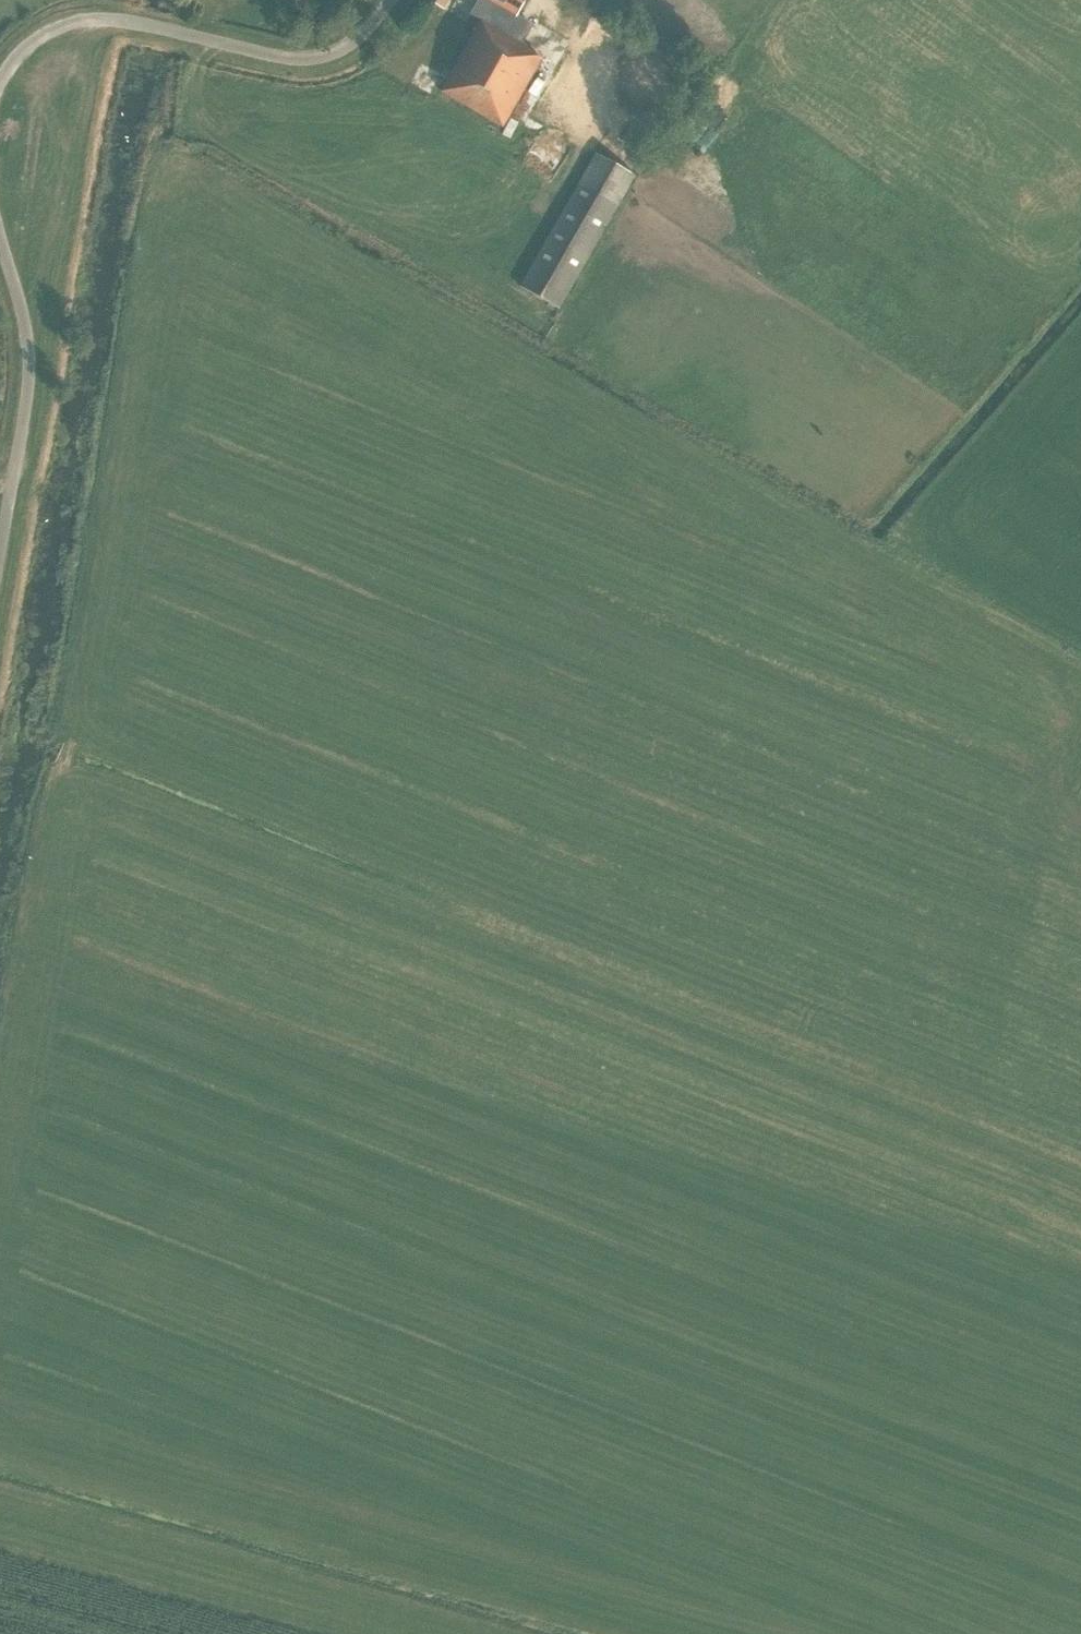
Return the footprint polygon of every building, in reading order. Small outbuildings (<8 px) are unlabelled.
[(426,0),(443,10),(449,0),(426,0)] [(525,0),(489,0),(492,2),(441,92),(503,127),(541,59),(526,50),(527,47),(497,30),(504,16),(509,19),(513,14),(516,16),(525,0)] [(597,153),(570,200),(522,285),(524,286),(560,307),(636,175),(597,153)]
